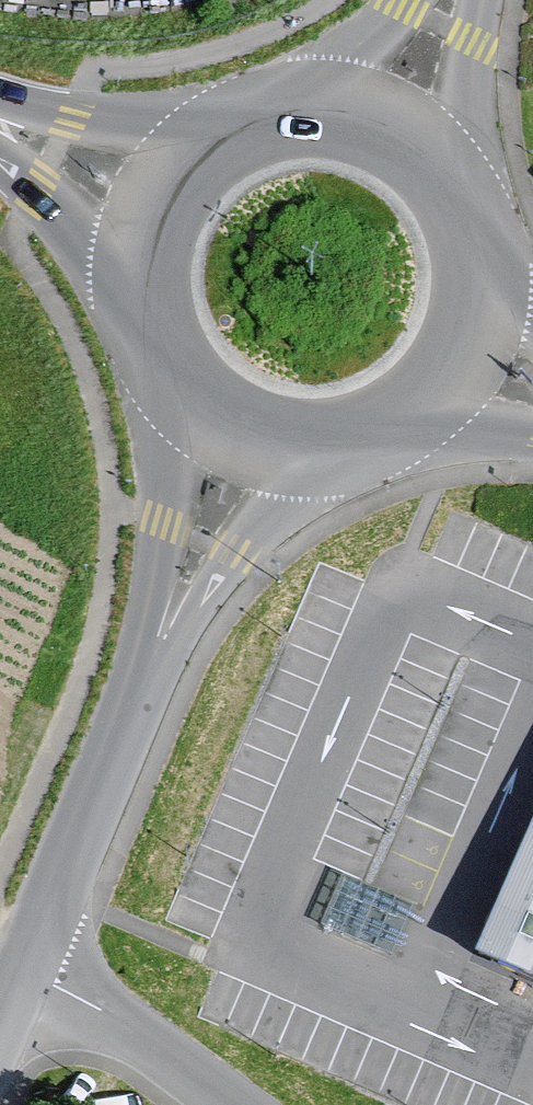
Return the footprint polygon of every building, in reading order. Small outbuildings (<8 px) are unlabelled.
[(495,923),(532,939),(532,835),(495,923)]
